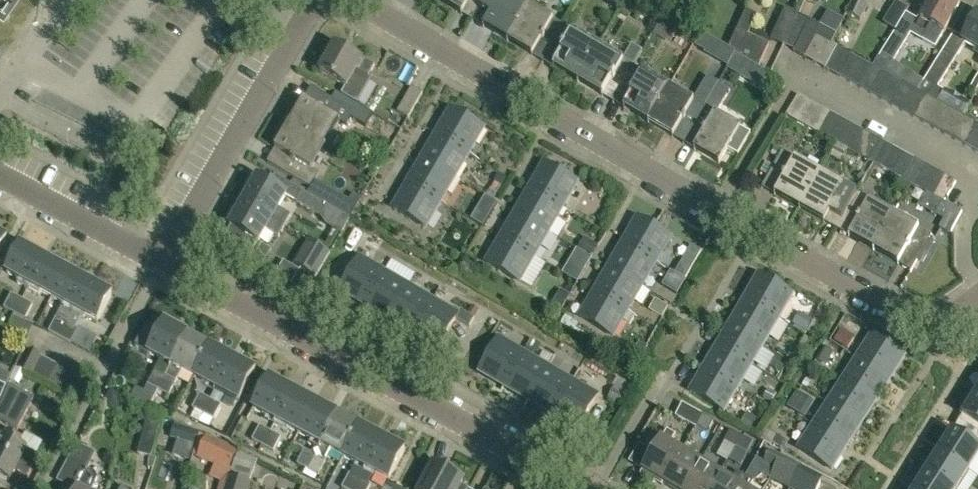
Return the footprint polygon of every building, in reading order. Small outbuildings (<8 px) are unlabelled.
[(5,17),(17,0),(0,0),(0,13),(5,17)] [(472,20),(484,0),(438,0),(472,20)] [(529,4),(522,0),(484,0),(472,20),(508,41),(529,4)] [(869,3),(863,0),(853,0),(847,13),(862,20),(869,3)] [(922,38),(930,24),(944,31),(960,3),(955,0),(931,0),(929,3),(926,2),(910,31),(922,38)] [(508,41),(543,61),(565,25),(529,4),(508,41)] [(828,9),(826,27),(840,28),(842,10),(828,9)] [(747,11),(729,49),(759,67),(769,45),(748,36),(758,16),(747,11)] [(977,12),(961,40),(977,50),(977,13),(977,12)] [(795,51),(807,29),(804,28),(808,19),(798,14),(784,43),(793,48),(793,49),(795,51)] [(659,28),(673,36),(680,23),(666,15),(659,28)] [(579,82),(600,45),(565,25),(543,61),(579,82)] [(806,56),(817,35),(807,29),(795,51),(806,56)] [(908,38),(896,31),(879,58),(892,65),(908,38)] [(817,35),(806,56),(815,61),(826,40),(817,35)] [(695,48),(705,54),(712,41),(702,36),(695,48)] [(825,67),(837,46),(826,40),(815,61),(825,67)] [(368,76),(375,65),(363,57),(361,60),(335,45),(320,71),(347,87),(357,70),(368,76)] [(579,82),(614,102),(635,65),(626,60),(600,45),(579,82)] [(634,46),(626,60),(635,65),(644,51),(634,46)] [(837,46),(825,67),(839,75),(850,54),(837,46)] [(924,94),(934,100),(938,102),(945,91),(938,87),(956,58),(944,50),(918,91),(924,94)] [(849,80),(861,59),(850,54),(839,75),(849,80)] [(764,73),(735,56),(728,68),(757,85),(764,73)] [(860,86),(871,65),(861,59),(849,80),(860,86)] [(635,65),(614,102),(649,123),(671,86),(635,65)] [(871,65),(860,86),(870,92),(881,71),(871,65)] [(881,71),(870,92),(880,98),(892,76),(881,71)] [(649,123),(683,143),(719,81),(709,76),(695,100),(671,86),(649,123)] [(892,76),(880,98),(891,103),(902,82),(892,76)] [(738,156),(751,132),(716,112),(730,87),(719,81),(683,143),(720,164),(728,150),(738,156)] [(901,109),(912,88),(902,82),(891,103),(901,109)] [(408,117),(422,93),(412,87),(398,111),(408,117)] [(924,94),(918,91),(912,88),(901,109),(912,115),(924,94)] [(304,99),(290,124),(326,145),(340,120),(347,124),(355,111),(322,92),(314,105),(304,99)] [(786,115),(797,121),(809,99),(798,93),(786,115)] [(923,121),(934,100),(924,94),(912,115),(923,121)] [(808,127),(820,105),(809,99),(797,121),(808,127)] [(945,105),(938,102),(934,100),(923,121),(933,127),(945,105)] [(808,127),(818,133),(830,111),(820,105),(808,127)] [(943,133),(955,111),(945,105),(933,127),(943,133)] [(370,112),(362,107),(359,113),(355,119),(363,123),(370,112)] [(437,134),(469,153),(483,129),(451,109),(437,134)] [(829,139),(841,117),(830,111),(818,133),(829,139)] [(955,111),(943,133),(954,138),(966,117),(955,111)] [(384,120),(372,112),(366,122),(379,129),(384,120)] [(851,123),(841,117),(829,139),(839,144),(851,123)] [(966,117),(954,138),(964,144),(976,123),(966,117)] [(839,144),(850,150),(861,128),(851,123),(839,144)] [(975,150),(977,145),(977,124),(976,123),(964,144),(975,150)] [(290,124),(276,147),(287,153),(279,168),(312,186),(320,172),(313,168),(326,145),(290,124)] [(860,156),(872,134),(861,128),(850,150),(860,156)] [(422,158),(455,177),(469,153),(437,134),(422,158)] [(860,156),(870,162),(882,140),(872,134),(860,156)] [(881,168),(893,146),(882,140),(870,162),(881,168)] [(881,168),(891,173),(903,152),(893,146),(881,168)] [(799,209),(820,172),(782,151),(762,188),(799,209)] [(903,152),(891,173),(902,179),(914,158),(903,152)] [(408,182),(440,201),(455,177),(422,158),(408,182)] [(902,179),(912,185),(924,163),(914,158),(902,179)] [(528,188),(562,207),(576,183),(543,163),(528,188)] [(922,191),(935,169),(924,163),(912,185),(922,191)] [(922,191),(933,197),(945,175),(935,169),(922,191)] [(857,192),(820,172),(799,209),(836,229),(857,192)] [(944,203),(956,181),(945,175),(933,197),(944,203)] [(251,192),(246,201),(287,225),(293,215),(280,208),(287,195),(258,179),(258,180),(253,177),(246,189),(251,192)] [(426,226),(440,201),(408,182),(394,206),(426,226)] [(514,212),(548,232),(562,207),(528,188),(514,212)] [(303,192),(297,203),(323,218),(329,207),(303,192)] [(473,213),(488,225),(506,203),(491,192),(473,213)] [(836,229),(874,250),(885,229),(894,213),(857,192),(836,229)] [(950,196),(941,206),(955,218),(964,208),(950,196)] [(280,237),(287,225),(246,201),(239,213),(234,210),(227,221),(232,224),(232,226),(233,226),(228,235),(254,250),(259,241),(260,242),(267,230),(280,237)] [(500,237),(534,256),(548,232),(514,212),(500,237)] [(911,271),(931,234),(894,213),(885,229),(874,250),(911,271)] [(622,242),(656,262),(670,237),(637,218),(622,242)] [(534,256),(500,237),(486,261),(520,281),(534,256)] [(296,264),(317,276),(331,252),(310,240),(296,264)] [(608,267),(642,286),(656,262),(622,242),(608,267)] [(257,253),(267,258),(272,250),(262,244),(257,253)] [(26,291),(44,257),(21,245),(5,275),(17,281),(15,285),(26,291)] [(579,284),(601,264),(584,245),(562,265),(579,284)] [(67,269),(44,257),(26,291),(37,297),(39,293),(51,299),(67,269)] [(365,305),(385,272),(360,257),(341,291),(365,305)] [(278,276),(292,284),(299,272),(285,264),(278,276)] [(663,266),(654,291),(681,302),(691,277),(663,266)] [(594,291),(628,311),(642,286),(608,267),(594,291)] [(89,281),(67,269),(51,299),(62,305),(60,309),(61,310),(49,332),(60,337),(71,315),(89,281)] [(409,286),(385,272),(365,305),(390,319),(409,286)] [(779,318),(793,295),(759,275),(745,298),(779,318)] [(89,281),(71,315),(60,337),(70,343),(78,329),(84,317),(96,323),(112,293),(89,281)] [(414,333),(434,300),(409,286),(390,319),(414,333)] [(628,311),(594,291),(580,316),(613,335),(628,311)] [(15,314),(22,300),(12,294),(4,308),(15,314)] [(779,318),(745,298),(732,321),(765,341),(779,318)] [(33,305),(22,300),(15,314),(26,319),(33,305)] [(458,314),(434,300),(414,333),(439,348),(458,314)] [(148,352),(170,364),(187,333),(164,321),(148,352)] [(765,341),(732,321),(718,344),(752,364),(765,341)] [(134,345),(145,351),(157,329),(146,323),(134,345)] [(181,370),(193,376),(209,345),(187,333),(170,364),(165,375),(157,389),(168,395),(181,370)] [(857,357),(891,379),(905,357),(872,335),(857,357)] [(481,371),(505,385),(525,352),(500,338),(481,371)] [(705,367),(738,387),(752,364),(718,344),(705,367)] [(216,388),(232,357),(209,345),(193,376),(216,388)] [(20,370),(30,350),(23,346),(15,367),(16,368),(20,370)] [(25,373),(30,375),(40,355),(30,350),(20,370),(25,373)] [(549,367),(525,352),(505,385),(530,400),(549,367)] [(40,381),(51,361),(40,355),(30,375),(40,381)] [(255,369),(232,357),(216,388),(239,401),(255,369)] [(891,379),(857,357),(843,380),(877,402),(891,379)] [(40,381),(49,385),(59,366),(51,361),(40,381)] [(58,390),(68,370),(59,366),(49,385),(58,390)] [(573,381),(549,367),(530,400),(554,414),(573,381)] [(738,387),(705,367),(691,390),(725,410),(738,387)] [(16,368),(9,381),(19,385),(25,373),(20,370),(16,368)] [(157,389),(165,375),(154,369),(147,384),(157,389)] [(78,375),(68,370),(58,390),(67,395),(78,375)] [(253,408),(275,420),(292,389),(269,377),(253,408)] [(877,402),(843,380),(828,402),(862,424),(877,402)] [(597,395),(573,381),(554,414),(578,428),(597,395)] [(17,430),(34,398),(9,385),(0,408),(0,420),(17,430)] [(315,401),(292,389),(275,420),(298,432),(315,401)] [(203,414),(211,399),(200,394),(193,408),(203,414)] [(976,394),(963,415),(977,424),(977,395),(976,394)] [(211,399),(203,414),(214,420),(222,405),(211,399)] [(298,432),(321,444),(329,428),(337,413),(315,401),(298,432)] [(862,424),(828,402),(814,425),(848,447),(862,424)] [(697,426),(703,415),(683,404),(676,417),(696,427),(697,426)] [(360,425),(337,413),(329,428),(321,444),(315,455),(308,470),(319,476),(332,450),(344,456),(360,425)] [(703,415),(697,426),(708,432),(714,421),(703,415)] [(151,457),(159,424),(147,421),(138,453),(151,457)] [(344,456),(366,469),(383,438),(360,425),(344,456)] [(848,447),(814,425),(800,448),(834,469),(848,447)] [(172,438),(179,440),(194,445),(198,434),(175,426),(172,438)] [(263,445),(271,431),(260,426),(253,440),(263,445)] [(16,470),(28,477),(39,455),(18,444),(21,437),(8,430),(5,437),(3,436),(0,442),(0,475),(10,481),(16,470)] [(676,435),(668,430),(641,474),(641,477),(652,483),(655,482),(657,479),(663,483),(683,450),(671,444),(676,435)] [(736,447),(742,437),(731,430),(725,441),(736,447)] [(282,437),(271,431),(263,445),(274,451),(282,437)] [(977,458),(977,448),(952,431),(939,452),(970,471),(977,458)] [(215,466),(230,472),(239,451),(207,437),(198,458),(215,466)] [(742,437),(736,447),(747,454),(753,443),(742,437)] [(406,450),(383,438),(366,469),(389,481),(406,450)] [(77,445),(67,462),(82,469),(91,451),(77,445)] [(308,470),(315,455),(305,450),(298,465),(308,470)] [(673,488),(686,488),(702,462),(683,450),(663,483),(673,488)] [(763,465),(774,471),(782,457),(771,451),(763,465)] [(258,461),(238,452),(236,461),(235,461),(226,488),(249,488),(258,461)] [(939,452),(926,472),(953,488),(958,488),(970,471),(939,452)] [(802,469),(803,468),(782,457),(774,471),(769,479),(787,488),(790,488),(791,488),(802,469)] [(721,473),(702,462),(686,488),(711,488),(721,473)] [(464,480),(434,464),(421,488),(459,488),(464,480)] [(791,488),(792,488),(819,488),(823,481),(802,469),(791,488)] [(98,476),(86,470),(77,488),(76,488),(91,488),(98,476)] [(721,473),(711,488),(737,488),(740,484),(745,476),(737,471),(732,480),(721,473)] [(926,472),(915,488),(953,488),(926,472)] [(349,474),(342,488),(343,488),(356,488),(361,480),(349,474)] [(754,481),(745,476),(740,484),(737,488),(750,488),(754,481)] [(356,488),(369,488),(371,485),(361,480),(356,488)]
